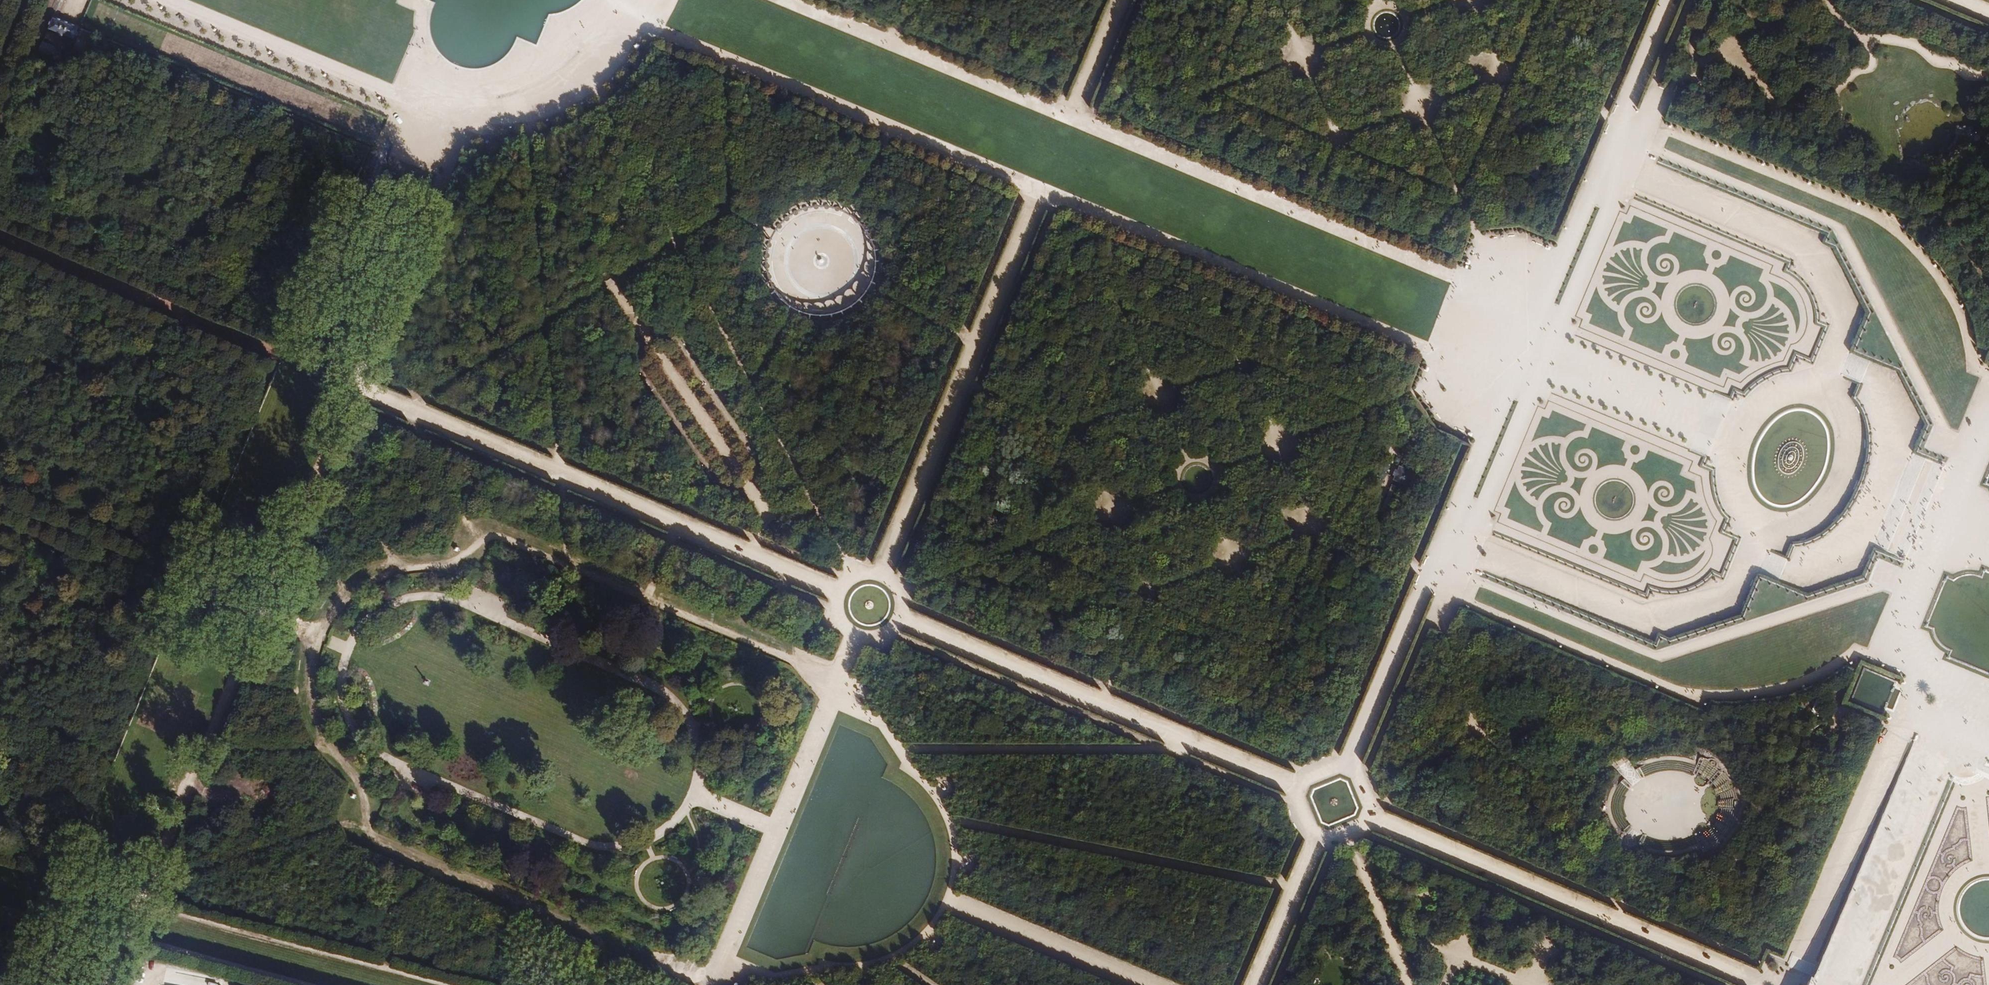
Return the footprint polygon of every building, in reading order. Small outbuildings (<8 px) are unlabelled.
[(42,37),(70,49),(77,29),(49,18),(42,37)] [(58,65),(62,56),(42,49),(39,57),(58,65)] [(1533,167),(1527,176),(1537,183),(1543,173),(1533,167)] [(1553,194),(1543,188),(1539,195),(1549,201),(1553,194)] [(1414,474),(1397,467),(1395,472),(1393,471),(1391,477),(1393,478),(1391,482),(1405,488),(1408,489),(1414,474)] [(1961,573),(1956,574),(1952,577),(1948,575),(1944,574),(1941,580),(1925,621),(1922,627),(1925,629),(1930,630),(1931,636),(1934,642),(1937,645),(1942,649),(1946,651),(1945,654),(1944,658),(1948,660),(1987,676),(1988,677),(1988,672),(1949,656),(1951,649),(1948,648),(1943,645),(1939,642),(1936,638),(1934,633),(1933,627),(1927,625),(1928,622),(1945,581),(1946,579),(1953,581),(1955,580),(1960,577),(1965,576),(1971,575),(1976,576),(1982,579),(1984,572),(1988,574),(1988,570),(1985,569),(1982,567),(1980,570),(1979,573),(1971,572),(1966,572),(1961,573)]
